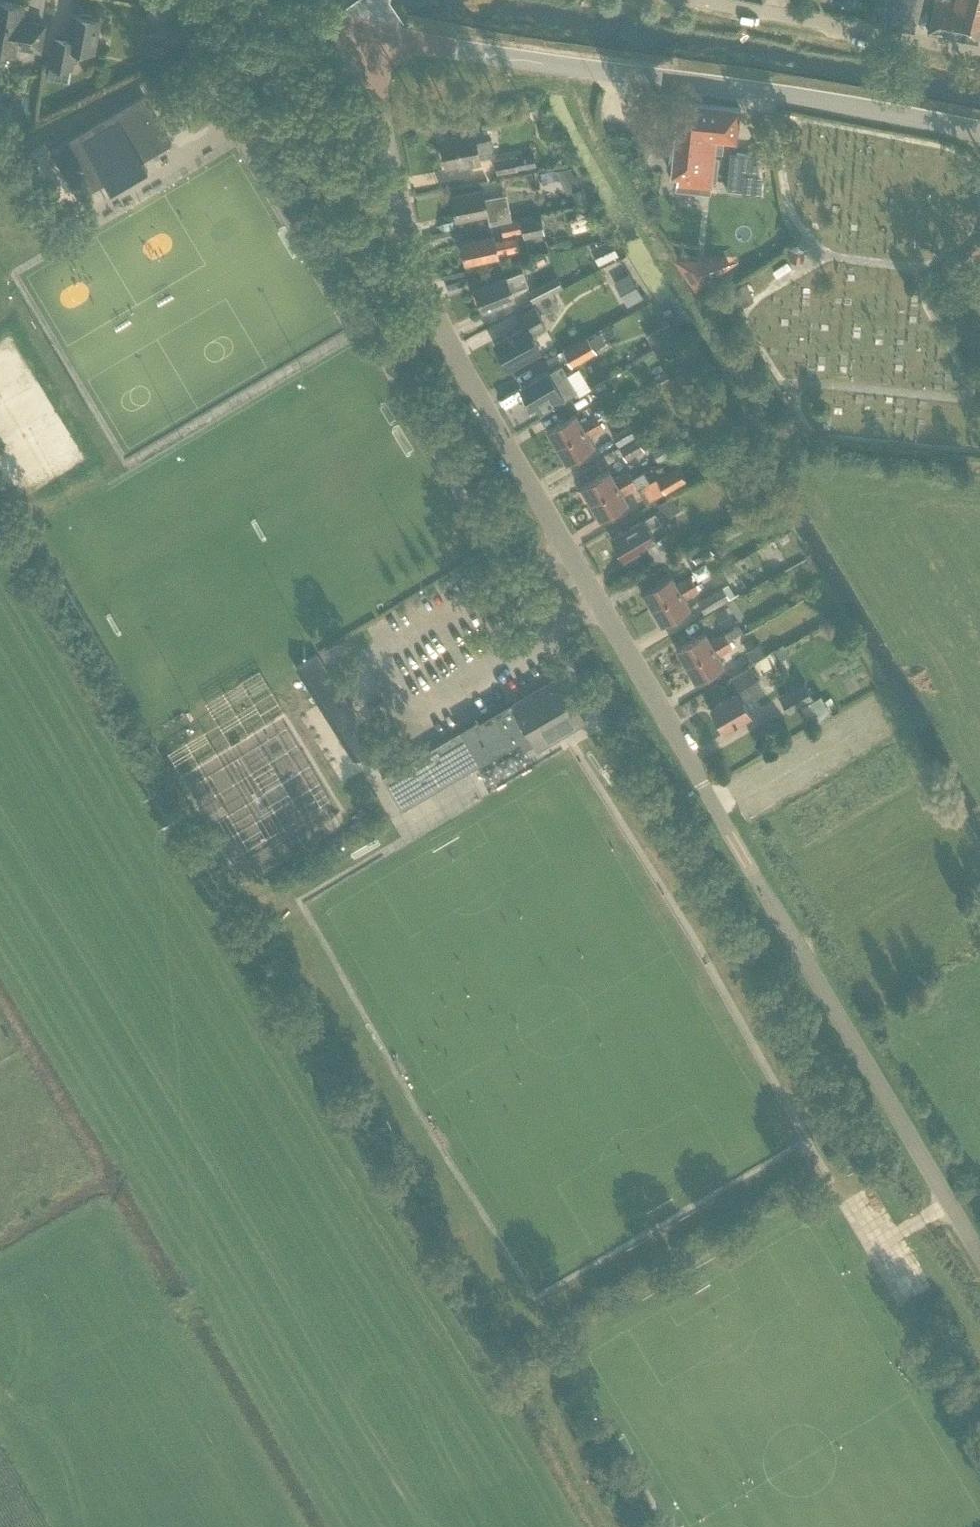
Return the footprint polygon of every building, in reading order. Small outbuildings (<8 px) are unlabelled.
[(16,51),(17,45),(41,50),(46,24),(22,20),(25,4),(1,0),(0,0),(0,48),(16,51)] [(920,0),(877,0),(872,20),(913,28),(920,0)] [(928,30),(977,40),(979,29),(979,0),(936,0),(928,30)] [(79,14),(73,13),(68,38),(54,36),(49,63),(73,68),(77,48),(95,51),(101,18),(94,17),(92,14),(83,12),(79,14)] [(144,95),(50,150),(79,198),(172,143),(144,95)] [(675,142),(672,173),(678,174),(676,188),(699,191),(700,185),(711,186),(712,180),(716,180),(718,157),(714,156),(716,138),(736,139),(739,107),(679,101),(676,132),(675,142)] [(476,142),(474,131),(473,125),(456,129),(458,135),(441,138),(446,165),(466,161),(467,165),(481,162),(480,157),(495,154),(492,139),(476,142)] [(731,151),(727,186),(741,188),(743,169),(758,171),(756,153),(731,151)] [(496,160),(498,172),(536,165),(534,152),(496,160)] [(557,170),(567,193),(573,191),(578,205),(588,201),(583,187),(581,188),(571,167),(557,170)] [(490,223),(512,218),(507,193),(485,198),(484,189),(452,195),(457,219),(488,213),(490,223)] [(525,236),(537,234),(544,232),(540,214),(501,222),(504,234),(523,229),(525,236)] [(518,235),(505,238),(496,240),(495,234),(462,241),(466,261),(499,254),(499,253),(520,248),(518,235)] [(618,249),(624,261),(635,255),(626,237),(605,247),(609,254),(618,249)] [(689,259),(687,278),(704,280),(705,272),(711,272),(712,262),(689,259)] [(512,290),(528,284),(523,270),(507,276),(475,288),(483,309),(515,297),(512,290)] [(630,273),(614,282),(628,305),(643,297),(630,273)] [(528,290),(534,301),(563,286),(558,275),(528,290)] [(754,298),(753,297),(745,284),(746,283),(745,283),(736,288),(736,289),(744,302),(744,303),(754,298)] [(979,321),(979,285),(979,283),(964,291),(979,321)] [(532,335),(546,328),(541,318),(542,317),(536,306),(518,316),(524,326),(496,341),(510,366),(540,350),(532,335)] [(503,313),(476,325),(482,338),(509,327),(503,313)] [(669,324),(663,327),(672,342),(677,338),(669,324)] [(600,333),(589,339),(595,349),(606,343),(600,333)] [(588,336),(580,341),(563,351),(572,366),(597,352),(595,349),(589,339),(588,336)] [(536,404),(541,412),(577,391),(562,365),(549,372),(548,370),(522,386),(533,405),(536,404)] [(598,412),(595,414),(581,422),(576,412),(547,429),(557,446),(599,421),(598,418),(601,417),(598,412)] [(599,421),(557,446),(567,462),(595,445),(590,436),(604,427),(599,421)] [(619,445),(637,435),(630,424),(613,435),(619,445)] [(628,459),(645,449),(639,438),(621,448),(628,459)] [(654,443),(657,454),(674,450),(671,439),(654,443)] [(641,464),(629,471),(615,479),(609,469),(581,486),(591,502),(645,470),(641,464)] [(656,478),(665,493),(687,481),(678,465),(656,478)] [(591,502),(600,518),(629,502),(623,492),(637,484),(638,488),(650,481),(645,470),(591,502)] [(658,563),(675,552),(664,535),(657,539),(651,528),(661,522),(656,512),(645,519),(645,518),(612,538),(624,559),(647,545),(658,563)] [(708,559),(726,546),(718,535),(700,548),(708,559)] [(643,591),(653,607),(695,582),(693,580),(696,578),(694,574),(677,584),(672,574),(643,591)] [(705,613),(726,601),(740,592),(733,581),(698,601),(705,613)] [(699,584),(696,585),(695,582),(653,607),(662,624),(691,607),(685,598),(699,589),(702,588),(699,584)] [(677,648),(686,664),(744,630),(740,624),(710,641),(705,631),(677,648)] [(744,630),(686,664),(696,681),(724,664),(719,655),(748,637),(744,631),(744,630)] [(783,644),(777,635),(744,656),(750,665),(783,644)] [(355,759),(372,748),(314,656),(297,667),(355,759)] [(743,700),(762,689),(749,667),(728,680),(736,694),(712,708),(724,729),(750,714),(743,700)] [(515,706),(512,702),(480,721),(478,718),(460,729),(461,730),(382,777),(402,810),(532,734),(540,748),(586,722),(561,679),(515,706)] [(790,711),(813,698),(804,682),(781,696),(790,711)] [(280,799),(280,815),(308,814),(307,798),(280,799)]
